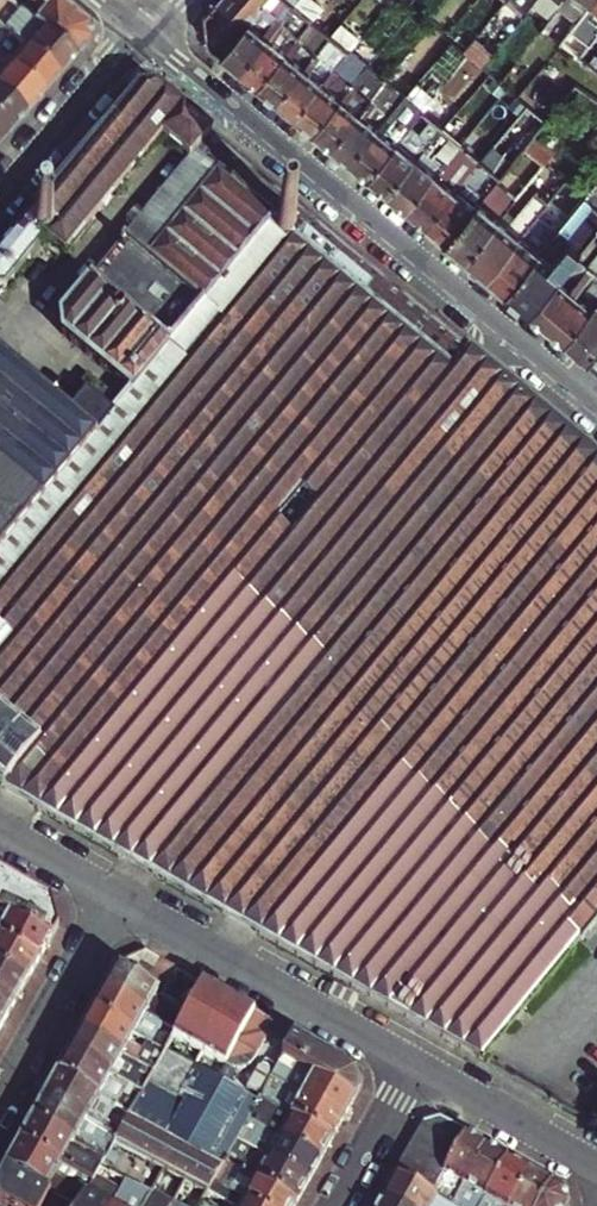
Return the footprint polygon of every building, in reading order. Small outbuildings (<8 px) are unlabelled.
[(50,0),(4,0),(6,2),(15,10),(23,17),(73,60),(85,46),(83,28),(50,0)] [(223,52),(271,0),(219,0),(208,12),(212,42),(223,52)] [(223,52),(241,67),(297,4),(292,0),(271,0),(223,52)] [(297,4),(315,19),(326,7),(318,0),(301,0),(297,4)] [(534,0),(511,0),(525,13),(531,5),(534,0)] [(534,0),(531,5),(525,13),(543,30),(549,21),(565,0),(534,0)] [(549,21),(543,30),(563,43),(587,10),(595,0),(565,0),(549,21)] [(587,10),(596,17),(596,0),(595,0),(587,10)] [(297,4),(241,67),(260,83),(315,19),(297,4)] [(0,28),(0,32),(6,37),(23,17),(15,10),(0,28)] [(56,80),(73,60),(23,17),(6,37),(56,80)] [(279,98),(333,34),(315,19),(260,83),(279,98)] [(350,48),(333,34),(279,98),(297,113),(350,48)] [(6,37),(0,45),(0,64),(39,99),(56,80),(6,37)] [(368,63),(350,48),(297,113),(315,128),(368,63)] [(388,79),(368,63),(315,128),(334,144),(388,79)] [(24,117),(39,99),(0,64),(0,96),(24,117)] [(406,94),(388,79),(334,144),(353,160),(406,94)] [(163,136),(192,160),(213,136),(157,89),(139,91),(35,210),(44,218),(46,218),(49,219),(51,222),(53,224),(53,227),(53,230),(53,233),(51,236),(49,238),(43,240),(45,242),(64,257),(163,136)] [(406,94),(353,160),(370,174),(409,128),(425,109),(406,94)] [(7,135),(24,117),(0,96),(0,129),(7,135)] [(435,127),(440,132),(445,126),(440,121),(435,127)] [(450,130),(445,126),(440,132),(445,136),(450,130)] [(411,149),(421,137),(409,128),(370,174),(391,191),(420,156),(411,149)] [(525,145),(546,161),(555,150),(535,133),(525,145)] [(484,1060),(551,979),(596,925),(596,454),(213,136),(192,160),(62,311),(63,336),(130,392),(119,405),(87,378),(58,411),(0,360),(0,786),(484,1060)] [(429,144),(421,137),(411,149),(420,156),(429,144)] [(409,206),(438,171),(429,164),(439,152),(429,144),(420,156),(391,191),(409,206)] [(483,157),(478,152),(473,158),(478,162),(483,157)] [(458,187),(429,223),(449,239),(477,204),(469,197),(494,166),(483,157),(478,162),(467,175),(458,187)] [(448,159),(438,171),(409,206),(429,223),(458,187),(450,180),(459,169),(448,159)] [(467,175),(459,169),(450,180),(458,187),(467,175)] [(468,255),(490,272),(547,202),(566,180),(567,178),(561,173),(543,194),(537,190),(510,223),(501,215),(468,255)] [(496,180),(482,198),(477,204),(449,239),(468,255),(501,215),(517,196),(496,180)] [(587,194),(585,196),(567,218),(559,228),(569,236),(596,203),(587,194)] [(547,202),(490,272),(510,289),(559,228),(567,218),(547,202)] [(578,253),(596,231),(596,203),(569,236),(559,228),(510,289),(534,308),(578,253)] [(45,242),(43,240),(49,238),(51,236),(53,233),(53,230),(53,227),(53,224),(51,222),(49,219),(46,218),(44,218),(35,210),(0,250),(0,293),(45,242)] [(590,263),(578,253),(534,308),(569,337),(596,303),(596,269),(590,263)] [(569,337),(592,357),(596,351),(596,303),(569,337)] [(53,939),(60,926),(51,897),(0,868),(0,909),(53,939)] [(0,909),(0,935),(41,959),(53,939),(0,909)] [(29,980),(41,959),(0,935),(0,963),(29,980)] [(120,963),(117,968),(149,986),(163,961),(146,951),(120,963)] [(177,969),(163,961),(149,986),(163,994),(177,969)] [(17,1002),(29,980),(0,963),(0,993),(17,1002)] [(105,990),(147,1013),(170,1026),(177,1030),(182,1021),(170,1014),(172,1011),(160,1005),(164,998),(176,1005),(178,1003),(163,994),(149,986),(117,968),(105,990)] [(203,984),(192,978),(178,1003),(184,1006),(183,1008),(188,1011),(203,984)] [(255,1013),(203,984),(188,1011),(182,1021),(177,1030),(174,1036),(210,1056),(227,1065),(255,1013)] [(142,1022),(147,1013),(105,990),(93,1011),(134,1034),(148,1041),(165,1051),(174,1036),(177,1030),(170,1026),(164,1035),(142,1022)] [(0,993),(0,1022),(4,1025),(17,1002),(0,993)] [(82,1031),(124,1054),(141,1064),(154,1071),(165,1051),(148,1041),(143,1050),(130,1043),(134,1034),(93,1011),(82,1031)] [(270,1022),(255,1013),(227,1065),(240,1073),(249,1071),(270,1034),(265,1032),(270,1022)] [(70,1051),(130,1084),(135,1088),(143,1092),(154,1071),(141,1064),(135,1074),(119,1065),(124,1054),(82,1031),(70,1051)] [(293,1035),(282,1056),(356,1098),(363,1087),(357,1071),(293,1035)] [(237,1138),(247,1119),(256,1102),(202,1071),(210,1056),(174,1036),(165,1051),(154,1071),(143,1092),(131,1113),(121,1130),(118,1136),(115,1141),(165,1168),(186,1180),(208,1191),(213,1181),(216,1175),(225,1160),(237,1138)] [(124,1094),(130,1084),(70,1051),(59,1072),(118,1106),(131,1113),(143,1092),(135,1088),(130,1097),(124,1094)] [(302,1095),(345,1118),(356,1098),(282,1056),(270,1077),(282,1084),(289,1072),(309,1083),(302,1095)] [(46,1095),(88,1119),(118,1136),(121,1130),(108,1123),(118,1106),(59,1072),(46,1095)] [(333,1140),(345,1118),(302,1095),(282,1084),(276,1094),(264,1088),(259,1098),(333,1140)] [(46,1095),(33,1118),(75,1141),(94,1152),(106,1158),(109,1152),(98,1146),(102,1139),(83,1128),(88,1119),(46,1095)] [(321,1160),(333,1140),(259,1098),(256,1102),(247,1119),(261,1127),(268,1115),(285,1126),(279,1137),(321,1160)] [(33,1118),(21,1140),(94,1181),(101,1167),(89,1161),(70,1150),(75,1141),(33,1118)] [(426,1122),(414,1143),(449,1164),(467,1133),(441,1118),(426,1122)] [(237,1138),(250,1146),(261,1127),(247,1119),(237,1138)] [(464,1186),(487,1144),(467,1133),(449,1164),(438,1184),(459,1196),(464,1186)] [(269,1156),(310,1179),(321,1160),(279,1137),(269,1156)] [(250,1146),(237,1138),(225,1160),(243,1170),(257,1178),(269,1156),(250,1146)] [(21,1140),(6,1167),(38,1185),(77,1205),(80,1205),(87,1193),(94,1181),(21,1140)] [(449,1164),(414,1143),(396,1173),(432,1194),(438,1184),(449,1164)] [(487,1144),(464,1186),(476,1193),(469,1205),(480,1205),(486,1196),(508,1156),(487,1144)] [(106,1158),(94,1152),(89,1161),(101,1167),(102,1165),(106,1158)] [(298,1201),(310,1179),(269,1156),(257,1178),(298,1201)] [(486,1196),(503,1205),(509,1205),(530,1168),(508,1156),(486,1196)] [(243,1170),(225,1160),(216,1175),(235,1185),(243,1170)] [(38,1185),(6,1167),(0,1177),(0,1202),(8,1205),(27,1205),(38,1185)] [(181,1188),(186,1180),(165,1168),(161,1177),(181,1188)] [(552,1181),(530,1168),(509,1205),(538,1205),(552,1181)] [(258,1205),(295,1205),(298,1201),(257,1178),(243,1170),(235,1185),(216,1175),(213,1181),(219,1184),(244,1199),(258,1205)] [(401,1205),(451,1205),(447,1202),(432,1194),(396,1173),(383,1196),(401,1205)] [(145,1205),(152,1193),(127,1179),(112,1205),(145,1205)] [(189,1198),(200,1204),(208,1191),(186,1180),(181,1188),(171,1205),(184,1205),(189,1198)] [(538,1205),(570,1205),(571,1205),(565,1189),(552,1181),(538,1205)] [(87,1193),(80,1205),(111,1205),(87,1193)] [(383,1196),(377,1205),(401,1205),(383,1196)] [(453,1205),(456,1201),(449,1197),(447,1202),(451,1205),(453,1205)]
